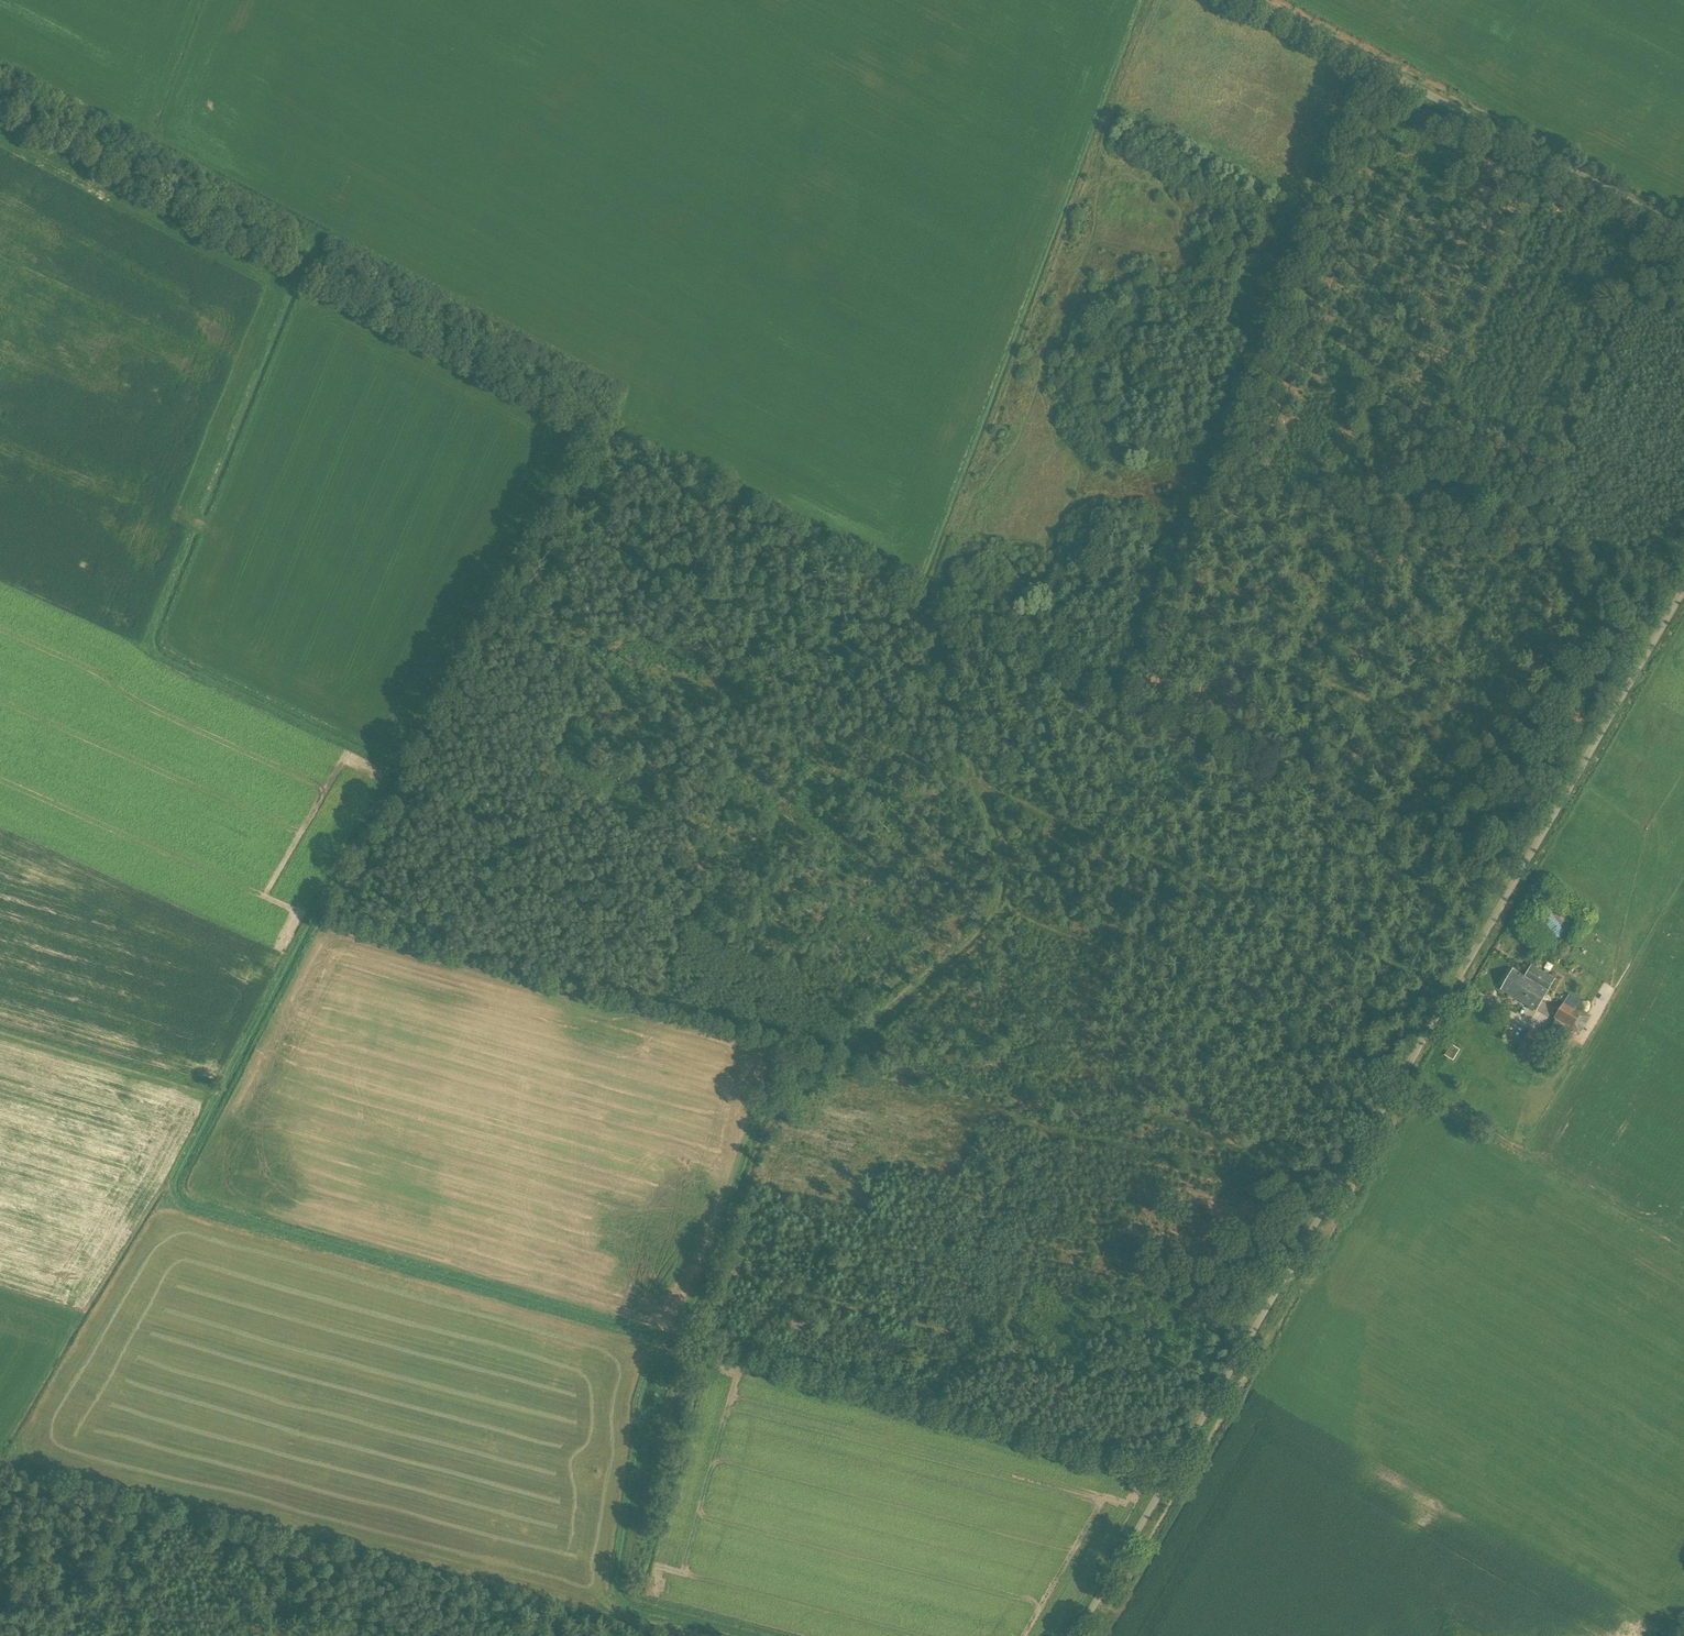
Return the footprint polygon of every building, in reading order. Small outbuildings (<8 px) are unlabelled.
[(1533,995),(1527,1006),(1536,1011),(1555,979),(1532,965),(1525,976),(1521,983),(1528,988),(1526,991),(1533,995)] [(1501,990),(1527,1006),(1533,995),(1526,991),(1528,988),(1521,983),(1525,976),(1513,969),(1501,990)] [(1517,1051),(1537,1063),(1551,1041),(1553,1043),(1564,1025),(1579,1034),(1591,1016),(1566,1001),(1544,1036),(1531,1028),(1517,1051)] [(1451,1044),(1445,1055),(1453,1060),(1460,1050),(1451,1044)]
